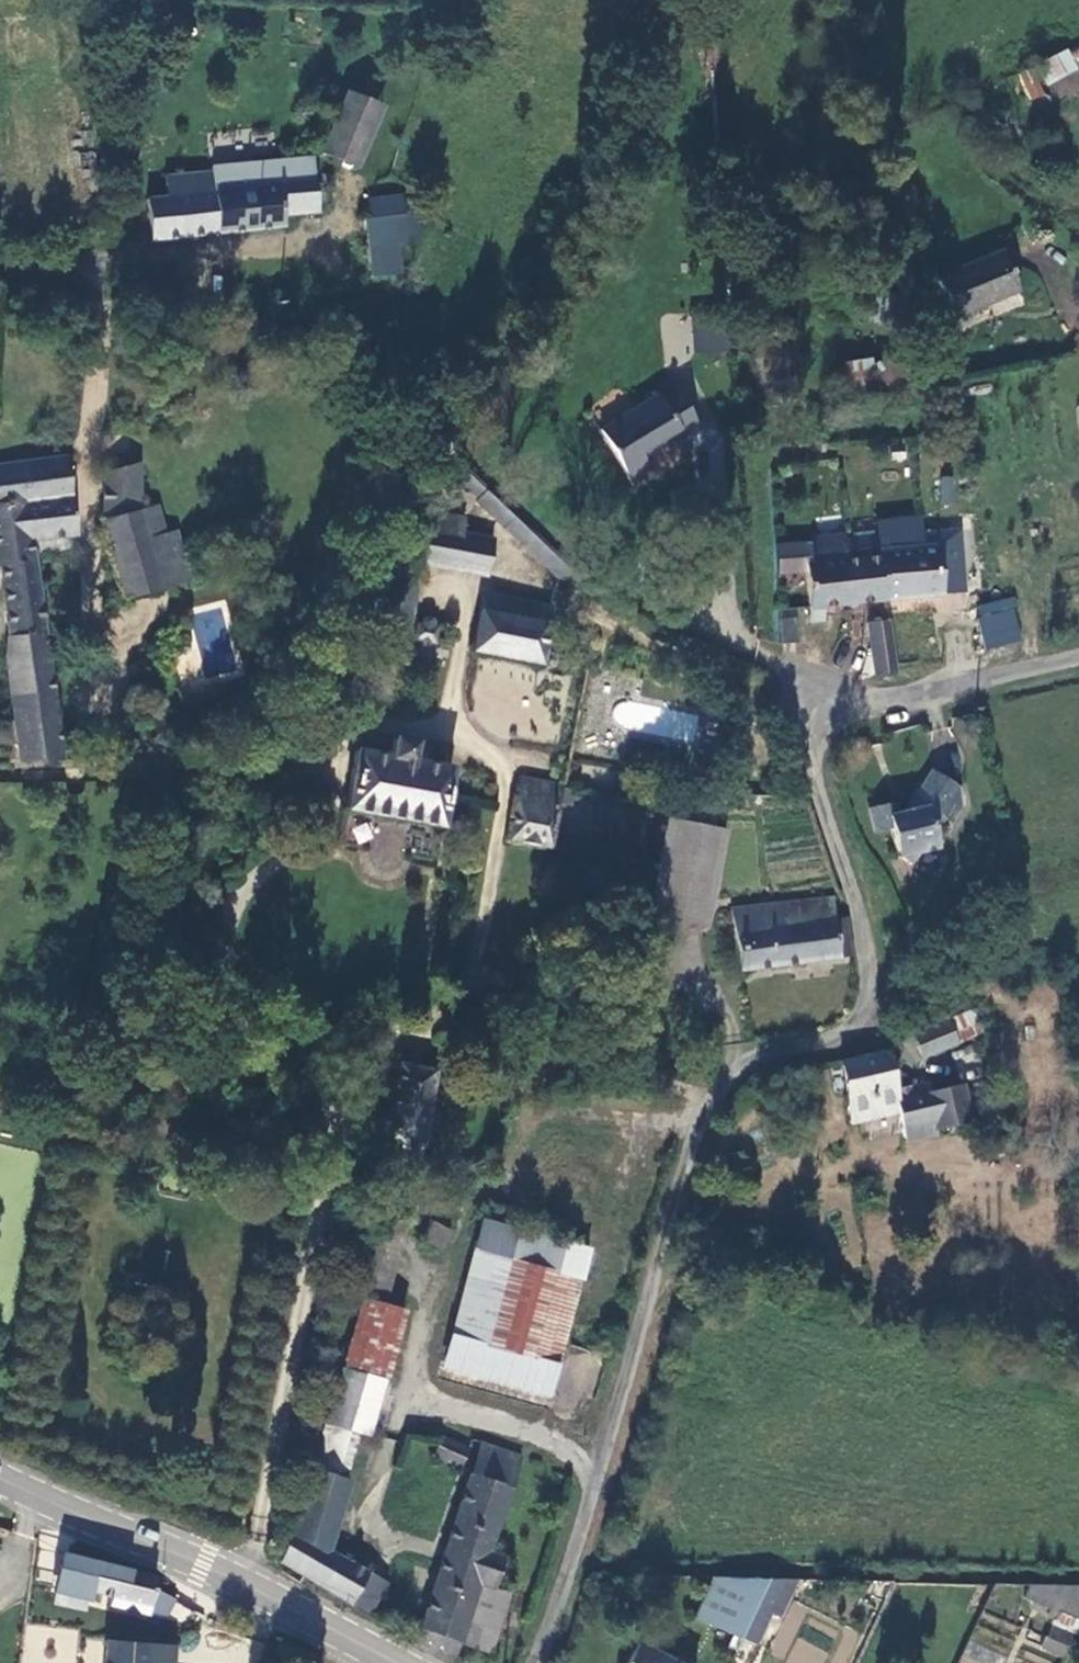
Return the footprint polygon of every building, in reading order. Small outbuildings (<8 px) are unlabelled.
[(1071,52),(1019,68),(1029,101),(1045,96),(1042,84),(1077,73),(1071,52)] [(379,106),(347,93),(322,155),(355,169),(379,106)] [(313,213),(312,161),(212,169),(212,176),(165,179),(165,198),(149,199),(149,236),(281,227),(281,215),(313,213)] [(397,249),(416,249),(416,212),(402,213),(401,202),(367,203),(368,223),(363,224),(363,249),(357,249),(357,267),(367,267),(367,277),(397,275),(397,249)] [(1009,253),(944,278),(959,319),(1025,294),(1009,253)] [(725,316),(693,317),(695,353),(727,352),(725,316)] [(886,387),(882,356),(845,361),(850,392),(886,387)] [(656,394),(600,430),(631,481),(653,468),(646,456),(698,423),(669,378),(653,388),(656,394)] [(63,455),(0,467),(0,568),(12,637),(8,667),(16,722),(25,768),(64,761),(31,542),(74,535),(63,455)] [(452,473),(476,496),(486,486),(461,463),(452,473)] [(124,599),(186,581),(174,531),(163,534),(156,505),(150,507),(140,465),(105,473),(102,519),(124,599)] [(940,505),(955,505),(955,476),(940,476),(940,505)] [(474,499),(503,526),(515,513),(486,486),(476,496),(474,499)] [(430,510),(427,526),(458,532),(461,516),(430,510)] [(503,526),(559,579),(571,567),(515,513),(503,526)] [(452,567),(458,532),(427,526),(420,561),(452,567)] [(492,538),(458,532),(452,567),(484,573),(492,538)] [(823,604),(885,598),(882,559),(847,562),(846,537),(813,541),(814,565),(805,566),(809,624),(823,623),(823,604)] [(885,598),(939,593),(938,551),(923,552),(881,556),(882,559),(885,598)] [(409,620),(416,583),(399,580),(393,618),(409,620)] [(466,649),(540,662),(547,624),(543,623),(546,605),(479,593),(466,649)] [(975,607),(985,649),(1022,640),(1011,598),(975,607)] [(432,642),(434,628),(429,627),(429,623),(425,620),(421,621),(418,625),(416,625),(413,638),(416,639),(415,647),(425,649),(428,641),(432,642)] [(876,678),(897,676),(888,622),(866,625),(876,678)] [(353,751),(349,773),(343,808),(439,827),(449,768),(408,759),(412,742),(388,738),(384,756),(353,751)] [(930,773),(911,810),(899,813),(896,800),(867,806),(871,831),(888,827),(896,861),(915,857),(915,852),(936,847),(935,831),(943,817),(953,824),(964,804),(959,789),(930,773)] [(569,805),(572,790),(559,788),(559,786),(517,777),(507,837),(548,845),(555,803),(569,805)] [(702,928),(706,912),(724,834),(668,822),(645,914),(702,928)] [(733,974),(850,959),(843,920),(834,921),(831,900),(728,911),(733,974)] [(945,1023),(912,1034),(920,1060),(953,1049),(945,1023)] [(886,1055),(842,1064),(849,1122),(892,1115),(898,1118),(901,1131),(931,1126),(932,1133),(967,1126),(960,1088),(924,1096),(923,1090),(894,1095),(886,1055)] [(399,1063),(385,1142),(424,1149),(437,1070),(399,1063)] [(933,1142),(932,1133),(931,1126),(901,1131),(903,1146),(933,1142)] [(443,1375),(555,1401),(592,1244),(480,1217),(443,1375)] [(434,1219),(423,1238),(445,1250),(455,1231),(434,1219)] [(367,1438),(383,1383),(335,1369),(320,1424),(367,1438)] [(432,1456),(457,1465),(462,1449),(437,1440),(432,1456)] [(412,1644),(446,1662),(452,1662),(458,1644),(493,1656),(512,1597),(496,1593),(505,1567),(503,1561),(500,1557),(492,1554),(524,1459),(479,1445),(412,1644)] [(346,1487),(309,1473),(291,1532),(333,1555),(346,1487)] [(333,1555),(291,1532),(280,1565),(347,1602),(363,1571),(333,1555)] [(148,1615),(156,1580),(70,1561),(67,1577),(89,1582),(87,1593),(112,1599),(110,1607),(148,1615)] [(385,1583),(363,1571),(347,1602),(368,1614),(385,1583)] [(706,1627),(730,1579),(713,1579),(693,1620),(706,1627)] [(706,1627),(737,1641),(754,1605),(766,1579),(730,1579),(706,1627)] [(754,1605),(769,1614),(780,1619),(798,1580),(766,1579),(754,1605)] [(1078,1620),(1078,1585),(1028,1584),(1023,1595),(1078,1620)] [(1041,1646),(1062,1659),(1075,1638),(1053,1625),(1041,1646)] [(104,1662),(146,1662),(147,1644),(106,1640),(104,1662)] [(147,1644),(146,1662),(172,1662),(173,1646),(147,1644)] [(634,1646),(625,1662),(669,1662),(634,1646)]
